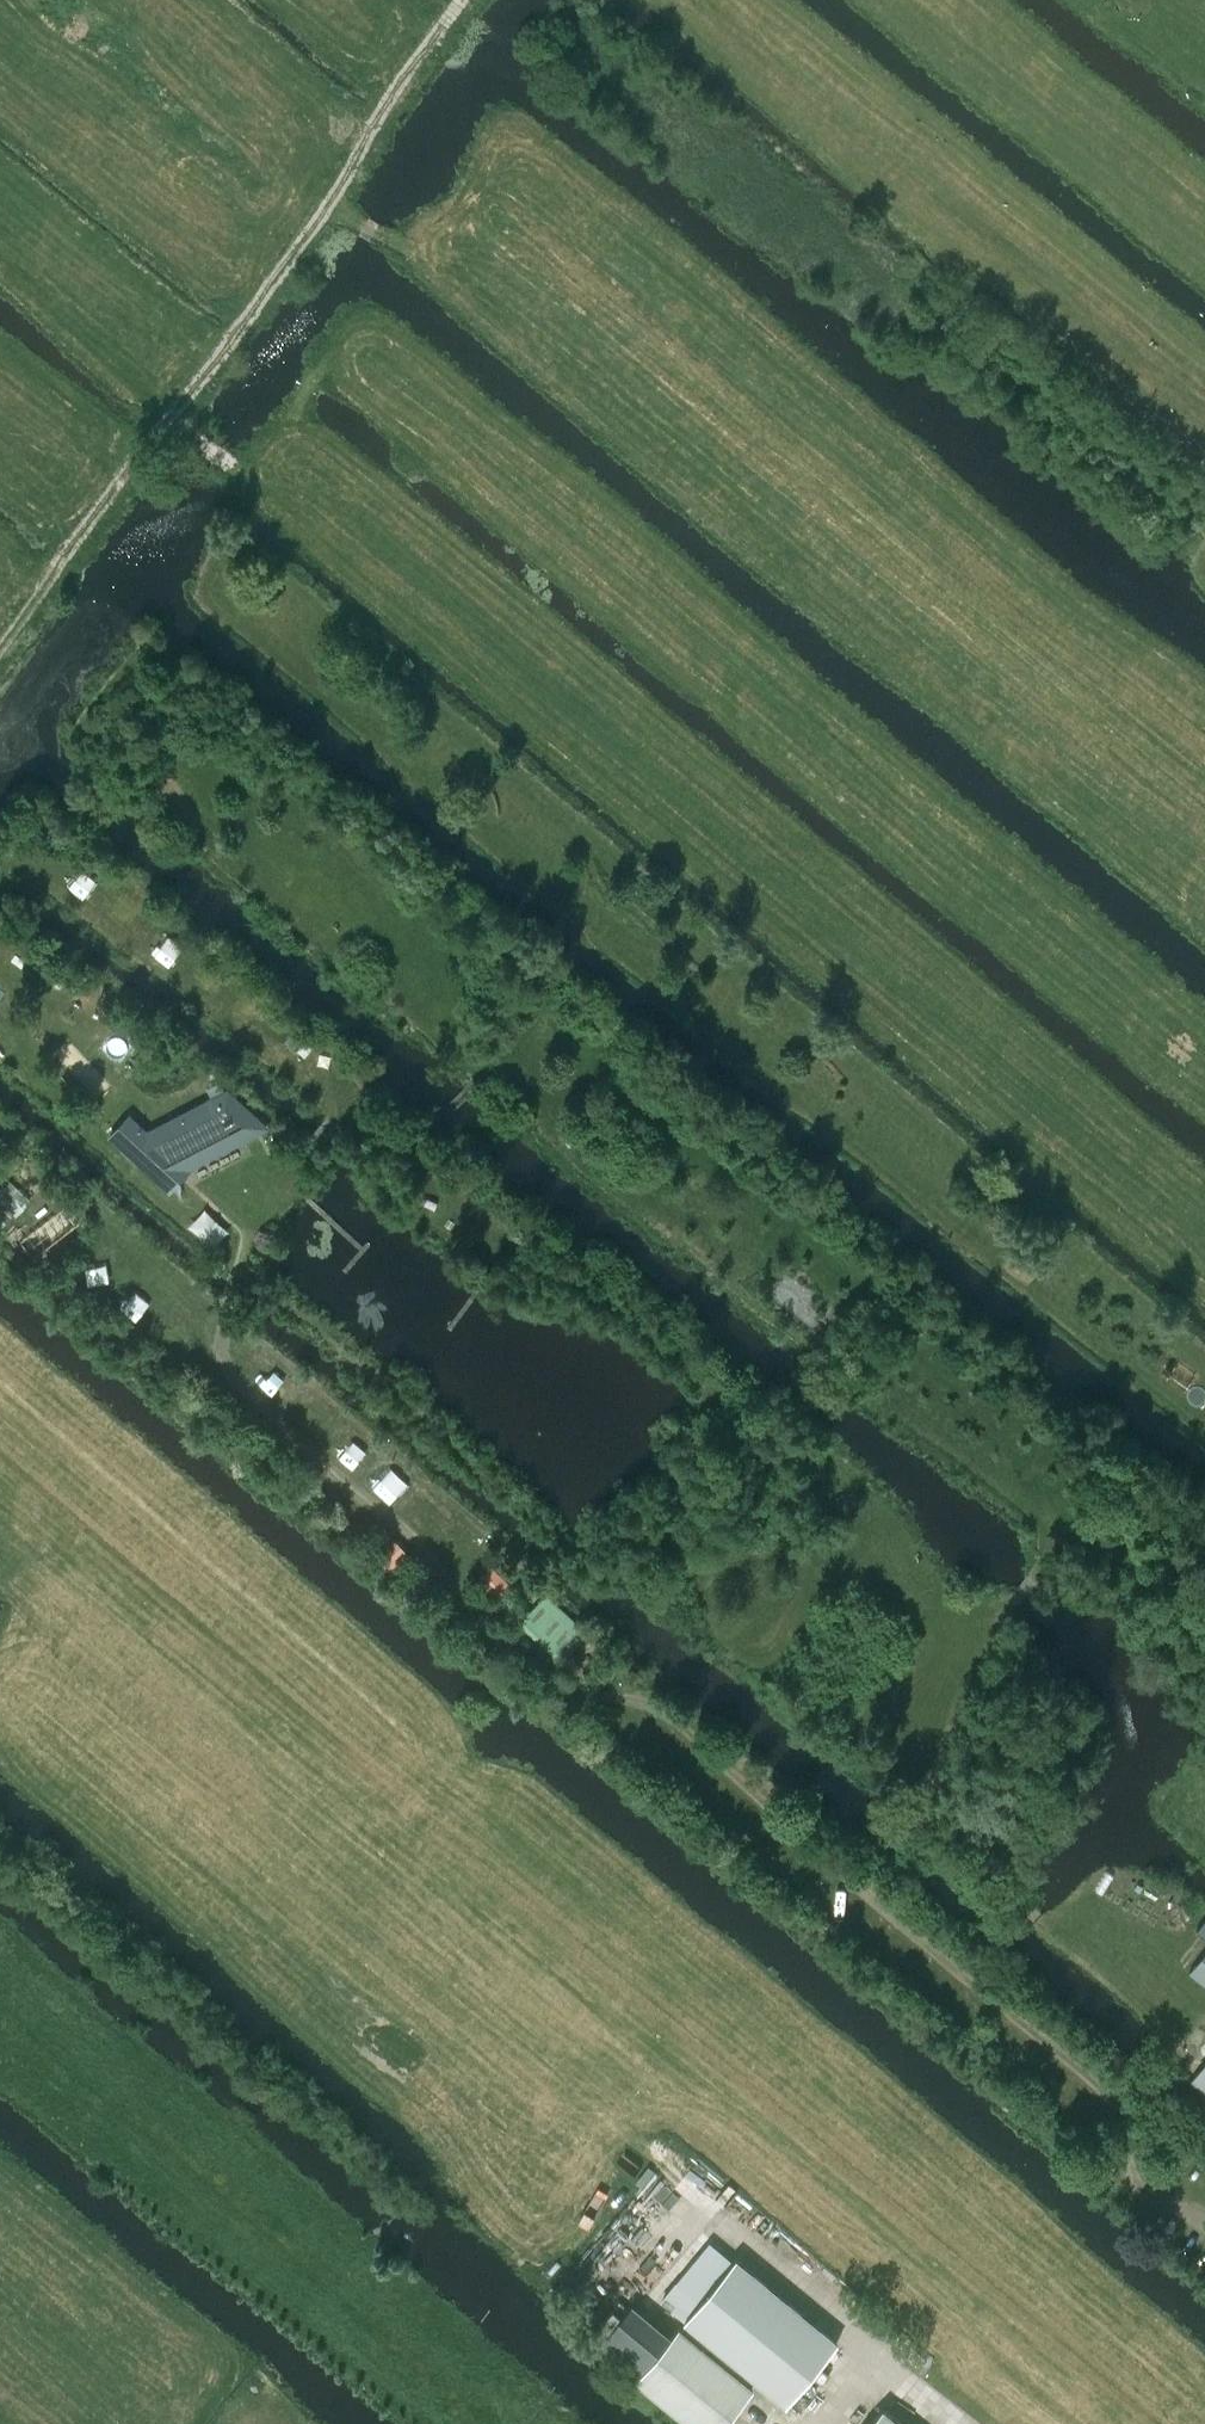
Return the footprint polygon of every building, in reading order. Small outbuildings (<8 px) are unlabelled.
[(116,1041),(110,1049),(119,1057),(126,1049),(131,1052),(138,1044),(118,1029),(112,1037),(116,1041)] [(126,1110),(106,1132),(140,1163),(169,1193),(184,1178),(190,1171),(267,1129),(227,1092),(147,1131),(126,1110)] [(553,1655),(581,1626),(576,1622),(547,1596),(546,1594),(520,1623),(522,1625),(550,1652),(553,1655)] [(1197,1930),(1204,1936),(1204,1919),(1197,1930)] [(1189,1973),(1204,1985),(1204,1952),(1189,1973)] [(1204,2092),(1204,2063),(1191,2081),(1204,2092)] [(737,2257),(685,2320),(786,2404),(838,2341),(737,2257)] [(693,2423),(725,2423),(755,2388),(681,2327),(639,2378),(693,2423)] [(885,2408),(872,2423),(904,2423),(885,2408)]
